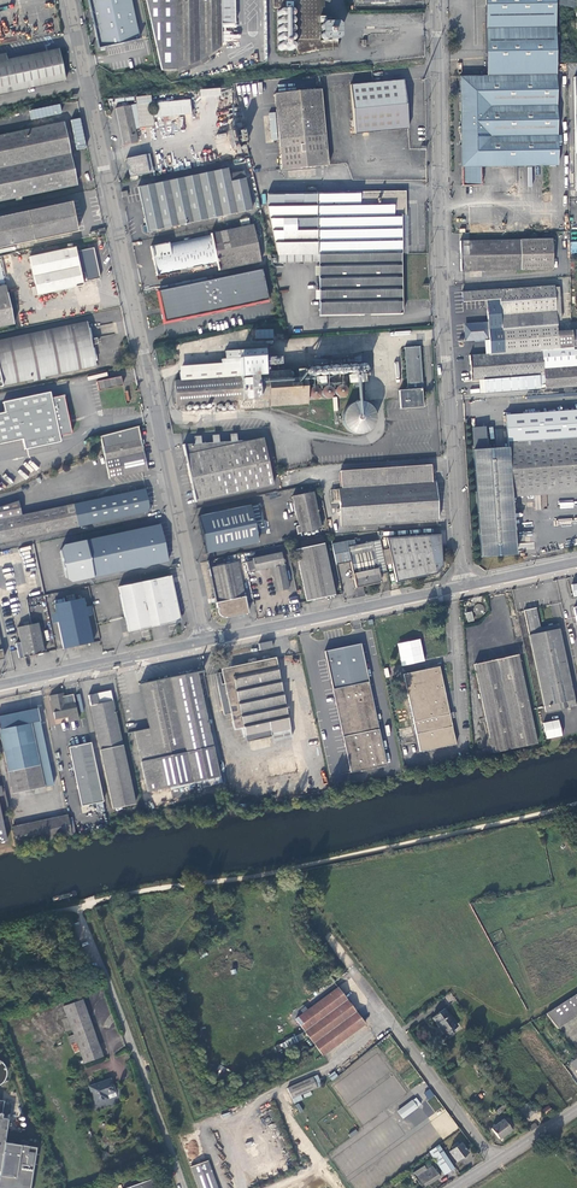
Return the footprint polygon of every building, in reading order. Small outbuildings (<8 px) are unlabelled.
[(98,48),(139,39),(131,0),(88,0),(98,48)] [(178,71),(199,61),(207,56),(222,46),(221,23),(221,0),(146,0),(162,72),(178,71)] [(221,23),(235,23),(234,0),(221,0),(221,23)] [(323,15),(324,0),(299,0),(298,10),(296,0),(274,0),(280,25),(282,25),(282,28),(283,33),(280,34),(279,27),(277,51),(297,46),(299,54),(329,47),(330,40),(343,37),(339,20),(327,19),(326,15),(323,15)] [(490,167),(525,166),(558,166),(556,4),(556,0),(485,0),(487,77),(460,77),(462,168),(463,168),(463,186),(462,186),(482,186),(481,167),(490,167)] [(563,0),(556,0),(556,4),(575,11),(575,4),(563,0)] [(0,61),(0,94),(65,80),(58,49),(7,60),(0,61)] [(199,61),(178,71),(178,74),(201,65),(209,60),(207,56),(199,61)] [(351,85),(352,101),(355,133),(355,134),(408,129),(404,80),(373,83),(351,85)] [(275,89),(275,94),(320,90),(319,82),(296,84),(297,87),(275,89)] [(320,90),(275,94),(280,146),(280,155),(282,171),(328,165),(322,90),(320,90)] [(150,95),(136,97),(137,104),(139,128),(154,127),(150,95)] [(153,103),(154,118),(192,114),(190,100),(153,103)] [(60,104),(29,110),(31,119),(62,113),(60,104)] [(139,128),(137,104),(130,105),(135,129),(139,128)] [(116,109),(124,146),(138,142),(135,129),(130,105),(116,109)] [(71,119),(76,150),(86,148),(82,118),(71,119)] [(77,185),(64,122),(57,123),(0,135),(0,201),(77,185)] [(127,159),(131,177),(149,173),(145,155),(127,159)] [(138,187),(147,231),(252,209),(244,172),(229,175),(228,168),(138,187)] [(319,255),(401,254),(401,253),(401,216),(407,216),(406,192),(268,194),(268,209),(278,255),(319,255)] [(77,231),(71,201),(0,216),(0,248),(77,231)] [(151,247),(157,275),(160,275),(159,274),(217,262),(219,271),(261,262),(253,225),(211,234),(211,235),(169,244),(169,243),(151,247)] [(460,241),(461,271),(553,269),(552,239),(460,241)] [(29,252),(30,257),(59,250),(58,246),(29,252)] [(59,250),(30,257),(38,295),(83,285),(81,273),(85,272),(87,281),(100,278),(93,248),(76,252),(75,247),(59,250)] [(402,300),(401,254),(319,255),(319,262),(319,266),(319,275),(320,290),(320,300),(320,316),(402,314),(402,300)] [(262,269),(158,291),(165,322),(268,300),(269,300),(262,269)] [(552,385),(576,384),(576,329),(557,331),(556,320),(554,287),(553,286),(499,290),(499,289),(462,292),(463,302),(486,300),(488,331),(489,340),(490,353),(485,354),(469,355),(471,381),(478,380),(483,380),(484,393),(545,388),(545,386),(552,385)] [(0,294),(0,327),(14,324),(7,293),(0,294)] [(0,340),(0,386),(96,365),(91,344),(90,339),(87,321),(0,340)] [(485,337),(484,331),(485,330),(486,329),(487,328),(487,327),(487,326),(486,325),(486,324),(485,324),(484,323),(466,324),(466,325),(465,326),(465,327),(465,328),(466,329),(467,330),(468,331),(468,340),(476,339),(476,337),(484,337),(485,337)] [(255,338),(273,338),(273,330),(256,329),(255,338)] [(400,408),(424,407),(420,346),(405,347),(407,389),(399,390),(400,408)] [(471,382),(471,381),(469,355),(462,355),(464,382),(471,382)] [(97,381),(98,390),(122,385),(120,376),(97,381)] [(545,388),(545,394),(553,393),(552,385),(545,386),(545,388)] [(0,413),(0,444),(22,440),(24,450),(59,442),(58,435),(70,433),(63,396),(64,396),(64,394),(61,395),(61,396),(51,398),(49,392),(2,402),(4,412),(0,413)] [(340,418),(360,438),(381,416),(361,397),(340,418)] [(100,436),(109,479),(147,471),(138,426),(132,428),(110,433),(100,436)] [(237,440),(231,441),(219,442),(213,442),(201,443),(195,443),(183,444),(195,501),(273,485),(263,438),(237,440)] [(511,492),(576,488),(576,442),(473,450),(481,557),(515,554),(511,492)] [(341,481),(432,475),(431,464),(341,471),(341,481)] [(432,482),(432,475),(341,481),(342,489),(331,489),(332,508),(339,508),(340,518),(337,518),(337,526),(438,520),(436,482),(432,482)] [(146,512),(150,511),(145,488),(22,515),(19,501),(0,507),(0,543),(146,512)] [(295,526),(297,533),(321,528),(313,491),(293,496),(299,526),(295,526)] [(198,516),(206,553),(258,541),(256,534),(264,533),(257,503),(198,516)] [(86,540),(94,577),(168,561),(160,524),(86,540)] [(387,538),(389,549),(392,564),(396,582),(436,573),(440,567),(442,566),(440,535),(437,535),(432,535),(387,538)] [(307,540),(308,546),(324,543),(323,536),(307,540)] [(378,574),(386,573),(379,540),(355,545),(354,539),(331,544),(336,565),(350,562),(356,587),(365,585),(380,582),(378,574)] [(295,549),(306,601),(321,597),(334,595),(324,543),(295,549)] [(392,564),(389,549),(382,550),(385,565),(392,564)] [(245,560),(247,571),(255,570),(271,566),(276,590),(289,588),(287,581),(284,568),(281,552),(245,560)] [(227,615),(227,617),(248,612),(238,561),(209,567),(217,607),(218,607),(219,609),(220,610),(221,612),(222,613),(223,614),(225,615),(227,615)] [(171,576),(160,578),(118,587),(128,631),(149,627),(180,620),(171,576)] [(54,604),(56,613),(58,622),(64,649),(93,642),(84,598),(54,604)] [(478,614),(479,614),(480,613),(481,613),(482,612),(483,611),(484,610),(484,609),(484,607),(483,606),(483,605),(482,604),(481,603),(479,603),(478,603),(477,603),(475,604),(474,605),(474,606),(473,607),(473,608),(473,609),(474,611),(474,612),(475,613),(476,613),(478,614)] [(524,610),(545,713),(575,706),(558,624),(540,628),(536,608),(524,610)] [(16,643),(19,658),(45,653),(38,623),(18,627),(21,642),(16,643)] [(421,639),(397,643),(401,666),(425,662),(421,639)] [(273,647),(271,641),(259,643),(260,650),(273,647)] [(325,652),(333,689),(368,681),(360,644),(325,652)] [(474,664),(492,753),(537,743),(518,655),(497,659),(474,664)] [(278,658),(222,668),(230,712),(232,712),(235,729),(245,728),(247,741),(272,736),(273,741),(292,738),(278,658)] [(416,734),(420,752),(456,744),(447,703),(439,666),(403,674),(414,722),(416,734)] [(180,676),(168,678),(140,684),(149,728),(155,758),(159,780),(145,783),(147,792),(169,787),(173,801),(223,787),(220,776),(219,777),(196,672),(180,676)] [(336,707),(340,725),(341,731),(350,772),(386,764),(368,681),(333,689),(336,707)] [(88,695),(112,808),(134,804),(110,691),(88,695)] [(68,716),(69,722),(78,720),(73,695),(64,697),(63,693),(50,696),(55,719),(68,716)] [(11,794),(52,785),(38,720),(39,720),(36,708),(0,715),(0,740),(11,794)] [(560,719),(543,722),(546,739),(563,736),(560,719)] [(414,722),(398,725),(401,737),(416,734),(414,722)] [(149,728),(134,731),(140,761),(155,758),(149,728)] [(91,742),(69,747),(82,807),(104,802),(91,742)] [(140,761),(145,783),(159,780),(155,758),(140,761)] [(66,815),(42,820),(47,840),(70,835),(66,815)] [(47,840),(42,820),(12,826),(17,847),(47,840)] [(313,1043),(322,1055),(365,1024),(338,988),(295,1019),(313,1043)] [(442,997),(449,1005),(456,1000),(450,992),(442,997)] [(546,1013),(557,1028),(576,1015),(576,993),(546,1013)] [(102,1056),(81,999),(63,1006),(84,1062),(102,1056)] [(448,1018),(455,1028),(456,1027),(451,1021),(453,1019),(449,1013),(448,1014),(444,1008),(443,1009),(448,1018)] [(451,1031),(455,1028),(448,1018),(443,1009),(432,1017),(436,1022),(435,1023),(439,1028),(440,1027),(444,1033),(445,1032),(448,1036),(453,1033),(451,1031)] [(328,1076),(332,1081),(338,1077),(334,1072),(328,1076)] [(312,1077),(317,1088),(322,1086),(317,1075),(312,1077)] [(317,1088),(312,1077),(286,1088),(291,1099),(300,1095),(317,1088)] [(88,1086),(94,1102),(106,1098),(106,1099),(108,1099),(105,1092),(112,1090),(113,1092),(115,1092),(110,1079),(88,1086)] [(342,1079),(334,1085),(366,1129),(364,1118),(369,1117),(370,1116),(369,1109),(362,1110),(356,1111),(362,1106),(361,1100),(359,1097),(358,1090),(354,1091),(350,1085),(341,1086),(348,1082),(346,1079),(342,1079)] [(429,1100),(435,1095),(430,1089),(424,1093),(429,1100)] [(302,1100),(300,1095),(291,1099),(293,1104),(302,1100)] [(0,1099),(0,1187),(29,1187),(35,1146),(5,1141),(11,1101),(0,1099)] [(413,1100),(408,1104),(412,1110),(417,1106),(413,1100)] [(408,1104),(407,1103),(397,1111),(402,1118),(412,1110),(408,1104)] [(527,1105),(526,1104),(519,1110),(516,1112),(523,1121),(533,1113),(530,1108),(532,1107),(529,1103),(527,1105)] [(502,1106),(495,1111),(498,1115),(507,1109),(505,1106),(502,1107),(502,1106)] [(541,1111),(543,1116),(551,1111),(548,1106),(541,1111)] [(396,1140),(403,1134),(390,1118),(385,1123),(391,1131),(390,1132),(396,1140)] [(491,1128),(499,1139),(506,1133),(507,1134),(509,1134),(510,1134),(510,1132),(510,1131),(515,1127),(508,1118),(504,1121),(504,1119),(502,1121),(500,1119),(498,1120),(500,1122),(491,1128)] [(351,1138),(358,1133),(356,1129),(348,1134),(351,1138)] [(449,1152),(456,1162),(468,1152),(461,1143),(458,1145),(457,1143),(453,1145),(453,1146),(451,1148),(452,1150),(449,1152)] [(429,1151),(431,1155),(441,1149),(439,1146),(438,1145),(429,1151)] [(399,1146),(388,1153),(390,1156),(395,1153),(398,1157),(401,1155),(405,1162),(394,1169),(395,1170),(415,1158),(409,1148),(403,1152),(399,1146)] [(444,1174),(454,1168),(441,1149),(431,1155),(444,1174)] [(197,1187),(217,1187),(207,1161),(190,1167),(197,1187)] [(424,1167),(413,1175),(422,1187),(424,1187),(439,1177),(432,1167),(427,1170),(424,1167)] [(151,1180),(128,1187),(154,1187),(151,1180)]
